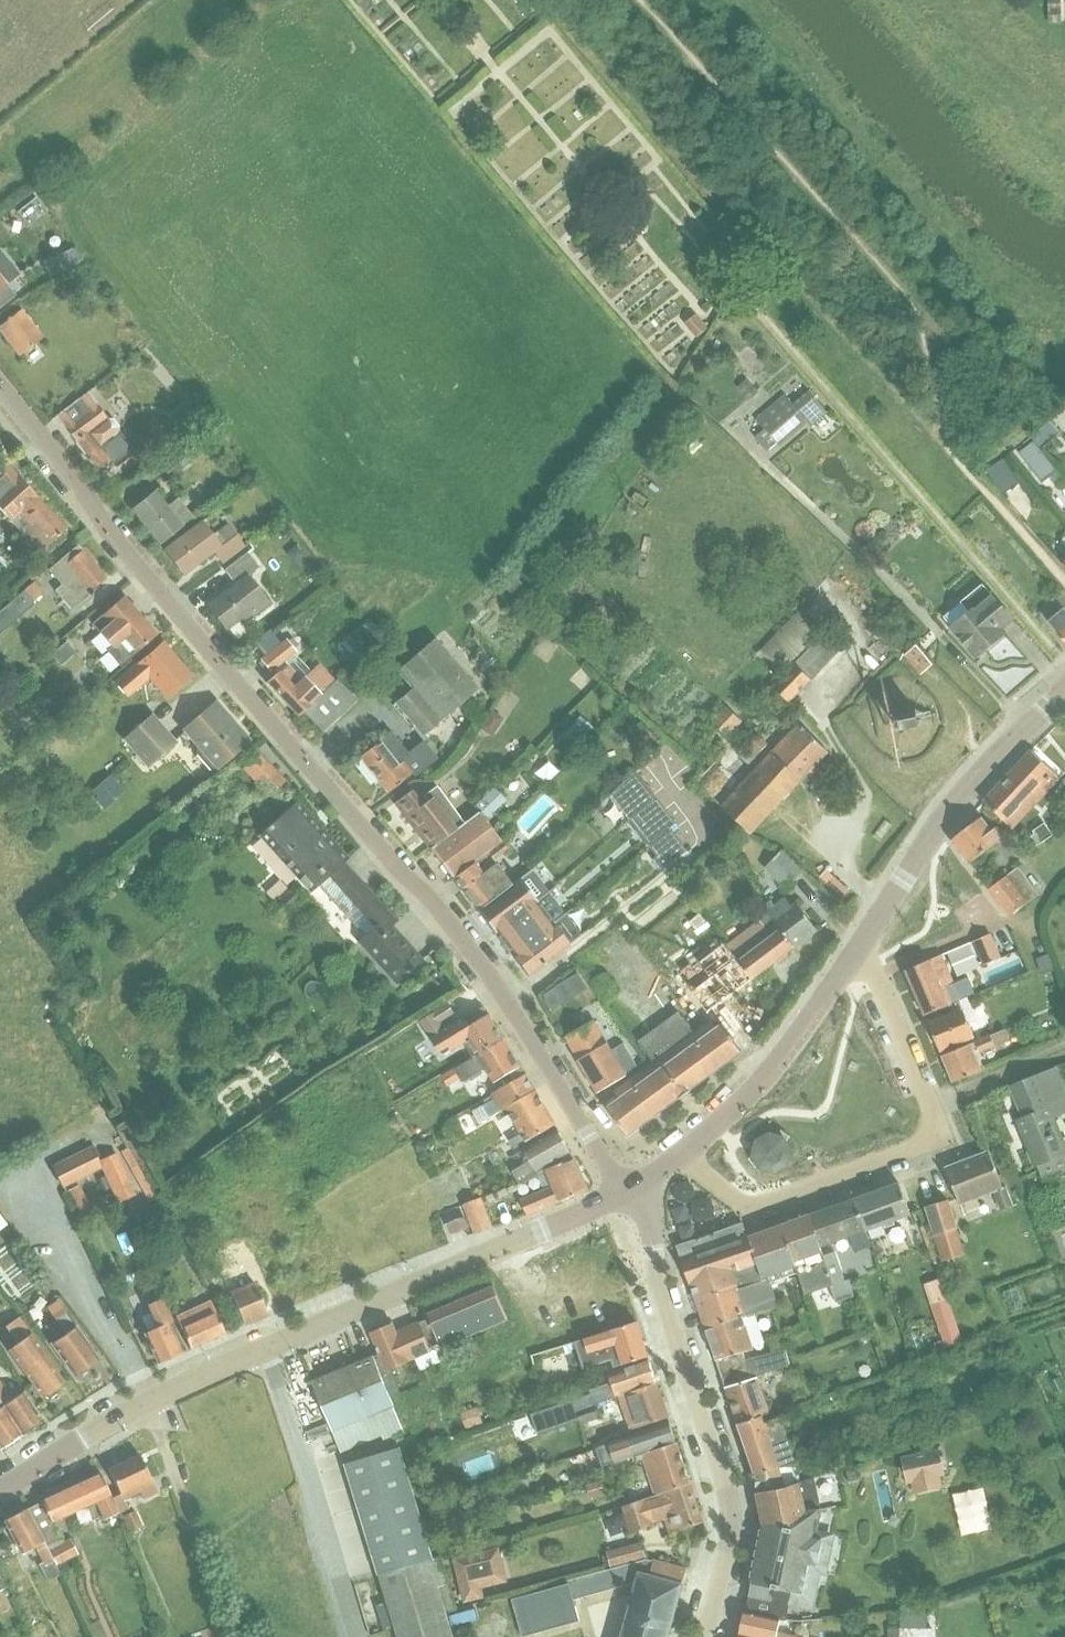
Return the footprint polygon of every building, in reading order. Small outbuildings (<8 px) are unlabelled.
[(1048,21),(1061,21),(1061,0),(1048,0),(1048,21)] [(76,262),(69,248),(55,255),(62,269),(76,262)] [(15,294),(7,283),(18,273),(0,251),(0,306),(15,294)] [(42,338),(20,309),(0,325),(0,332),(18,356),(42,338)] [(697,337),(707,329),(695,314),(685,323),(697,337)] [(748,379),(739,387),(750,400),(759,391),(748,379)] [(783,392),(754,416),(763,427),(776,441),(779,445),(805,422),(810,427),(827,412),(808,390),(792,403),(783,392)] [(137,457),(117,431),(118,426),(113,419),(108,419),(87,391),(55,416),(64,428),(88,458),(100,473),(112,463),(118,472),(137,457)] [(189,408),(178,418),(188,429),(199,420),(189,408)] [(1042,449),(1061,432),(1053,422),(1033,439),(1042,449)] [(776,441),(763,427),(756,433),(768,448),(776,441)] [(1032,442),(1018,454),(1042,483),(1056,472),(1032,442)] [(169,478),(190,461),(182,450),(160,467),(169,478)] [(1003,495),(1019,484),(1005,461),(989,474),(1003,495)] [(10,521),(14,518),(43,550),(66,529),(37,497),(18,475),(17,476),(5,463),(0,468),(0,510),(10,521)] [(182,525),(154,490),(131,509),(159,544),(182,525)] [(222,563),(244,546),(227,523),(212,535),(201,520),(164,549),(183,574),(213,552),(222,563)] [(278,527),(259,542),(265,549),(284,534),(278,527)] [(88,589),(103,577),(77,545),(48,569),(60,584),(53,589),(69,610),(91,592),(88,589)] [(246,576),(258,567),(246,552),(224,570),(234,583),(207,605),(225,629),(240,618),(243,623),(268,604),(246,576)] [(42,563),(26,577),(30,582),(31,581),(47,568),(42,563)] [(521,584),(511,573),(501,582),(511,593),(521,584)] [(33,603),(31,600),(41,592),(31,581),(30,582),(0,609),(0,632),(33,603)] [(983,584),(961,602),(944,617),(952,627),(952,628),(976,658),(1006,633),(1001,628),(1012,619),(983,584)] [(1064,591),(1052,601),(1061,612),(1048,622),(1064,642),(1064,592),(1064,591)] [(120,665),(154,633),(121,597),(91,624),(111,647),(107,650),(120,665)] [(607,599),(589,620),(606,633),(624,612),(607,599)] [(270,671),(295,651),(285,639),(260,660),(270,671)] [(423,735),(477,689),(434,639),(396,671),(411,688),(394,702),(423,735)] [(64,643),(51,653),(60,664),(73,653),(64,643)] [(162,644),(117,682),(127,694),(148,676),(164,695),(187,674),(162,644)] [(933,664),(917,645),(905,655),(921,674),(933,664)] [(822,670),(805,654),(795,664),(796,665),(773,688),(788,703),(822,670)] [(316,664),(303,678),(302,677),(291,688),(285,681),(293,673),(287,666),(279,673),(277,671),(265,682),(296,716),(332,680),(316,664)] [(323,732),(356,700),(336,679),(303,711),(323,732)] [(250,740),(215,701),(182,730),(196,746),(198,757),(210,771),(226,757),(227,759),(250,740)] [(728,738),(742,722),(726,707),(711,723),(728,738)] [(491,709),(480,727),(492,734),(503,717),(491,709)] [(902,731),(908,731),(913,728),(916,724),(916,718),(913,713),(907,711),(901,712),(897,716),(895,722),(897,727),(902,731)] [(164,728),(152,715),(124,739),(135,753),(164,728)] [(582,715),(566,734),(578,745),(595,726),(582,715)] [(743,827),(751,834),(828,752),(799,725),(722,806),(736,820),(734,822),(741,829),(743,827)] [(175,742),(164,728),(135,753),(147,766),(175,742)] [(386,792),(412,772),(403,761),(409,756),(390,732),(358,756),(386,792)] [(768,745),(758,735),(748,745),(753,749),(750,752),(746,750),(739,757),(749,765),(768,745)] [(253,747),(237,762),(278,805),(294,790),(253,747)] [(1030,750),(983,800),(1007,823),(1054,773),(1030,750)] [(715,795),(733,775),(717,761),(699,780),(715,795)] [(639,774),(616,795),(633,817),(658,799),(639,774)] [(109,775),(88,793),(102,809),(122,791),(109,775)] [(429,849),(430,848),(450,833),(449,831),(460,819),(435,786),(418,799),(411,790),(394,803),(429,849)] [(486,853),(500,842),(478,813),(480,811),(487,817),(504,799),(493,788),(460,819),(449,831),(450,833),(430,848),(452,878),(486,853)] [(658,799),(633,817),(652,841),(653,842),(670,829),(677,824),(658,799)] [(396,983),(422,960),(391,925),(396,921),(343,862),(347,858),(296,801),(258,834),(310,891),(317,885),(363,935),(357,940),(396,983)] [(970,863),(1005,835),(997,825),(991,830),(982,817),(952,839),(970,863)] [(1035,833),(1041,842),(1052,835),(1044,823),(1033,831),(1035,833)] [(743,827),(741,829),(737,834),(744,841),(751,834),(743,827)] [(652,841),(648,845),(657,856),(658,857),(663,853),(671,864),(688,852),(670,829),(653,842),(652,841)] [(1041,842),(1035,833),(1028,838),(1033,846),(1041,842)] [(1033,846),(1028,838),(1016,846),(1022,854),(1025,852),(1033,846)] [(486,853),(452,878),(477,910),(510,884),(492,860),(506,849),(500,842),(486,853)] [(723,846),(707,859),(715,870),(731,857),(723,846)] [(607,912),(632,897),(606,851),(580,866),(607,912)] [(788,888),(803,872),(782,852),(767,868),(788,888)] [(1025,852),(1022,854),(1019,857),(1024,864),(1029,859),(1025,852)] [(1010,915),(1037,895),(1016,868),(990,888),(1010,915)] [(510,884),(476,910),(494,933),(494,932),(548,892),(548,891),(531,869),(510,884)] [(280,918),(304,897),(293,884),(269,906),(280,918)] [(548,892),(494,932),(494,933),(510,954),(564,914),(564,913),(548,892)] [(769,914),(794,948),(817,930),(797,903),(792,907),(785,898),(774,906),(771,901),(763,907),(769,914)] [(564,914),(510,954),(528,977),(569,945),(581,935),(580,935),(565,914),(564,914)] [(794,948),(769,914),(726,946),(751,978),(794,948)] [(973,941),(980,959),(996,954),(987,934),(973,941)] [(696,1021),(751,978),(726,946),(721,939),(694,960),(702,971),(674,993),(696,1021)] [(941,953),(905,969),(906,970),(924,1013),(947,1004),(960,998),(941,953)] [(1049,954),(1035,958),(1040,973),(1054,969),(1049,954)] [(553,986),(539,994),(542,999),(549,1011),(563,1003),(553,986)] [(968,1022),(976,1019),(966,997),(948,1005),(951,1012),(928,1022),(939,1050),(974,1036),(968,1022)] [(451,1007),(438,1015),(444,1025),(457,1017),(451,1007)] [(483,1008),(432,1039),(440,1053),(448,1048),(452,1053),(465,1045),(473,1058),(503,1039),(483,1008)] [(630,1134),(742,1052),(721,1023),(716,1028),(710,1020),(693,1032),(678,1011),(638,1041),(653,1061),(613,1090),(619,1098),(607,1107),(628,1135),(630,1134)] [(625,1073),(637,1066),(624,1043),(612,1050),(594,1020),(566,1037),(579,1059),(578,1060),(598,1093),(626,1075),(625,1073)] [(1004,1029),(990,1035),(994,1045),(1008,1039),(1004,1029)] [(979,1051),(994,1045),(990,1035),(942,1055),(953,1082),(980,1070),(972,1049),(977,1047),(979,1051)] [(503,1039),(473,1058),(442,1076),(448,1085),(460,1078),(462,1082),(485,1068),(494,1083),(501,1078),(506,1085),(525,1074),(503,1039)] [(1019,1120),(1043,1179),(1064,1170),(1064,1147),(1053,1117),(1060,1114),(1050,1092),(1064,1086),(1057,1068),(1012,1086),(1025,1118),(1019,1120)] [(495,1099),(482,1106),(472,1112),(480,1124),(489,1119),(493,1117),(507,1108),(507,1107),(536,1091),(525,1074),(506,1085),(492,1093),(495,1099)] [(556,1125),(536,1091),(507,1107),(507,1108),(522,1134),(510,1140),(515,1149),(556,1125)] [(463,1128),(476,1122),(467,1104),(454,1110),(463,1128)] [(536,1171),(570,1151),(558,1130),(524,1150),(531,1163),(514,1173),(520,1184),(538,1174),(536,1171)] [(791,1168),(795,1151),(788,1139),(771,1134),(759,1141),(754,1157),(761,1172),(776,1177),(791,1168)] [(419,1141),(417,1151),(427,1153),(429,1142),(419,1141)] [(90,1146),(50,1166),(61,1188),(101,1168),(97,1161),(90,1146)] [(125,1147),(119,1151),(147,1199),(153,1196),(125,1147)] [(1001,1210),(1013,1206),(1006,1185),(1003,1187),(989,1151),(946,1167),(960,1204),(994,1191),(1001,1210)] [(497,1152),(489,1155),(494,1165),(502,1161),(497,1152)] [(114,1153),(97,1161),(101,1168),(116,1202),(133,1194),(114,1153)] [(527,1215),(588,1189),(573,1157),(545,1170),(554,1188),(521,1201),(527,1215)] [(855,1198),(866,1229),(911,1213),(900,1183),(855,1198)] [(65,1191),(80,1221),(93,1215),(78,1185),(65,1191)] [(708,1187),(666,1201),(673,1221),(714,1207),(708,1187)] [(866,1229),(855,1198),(811,1215),(821,1246),(866,1229)] [(475,1233),(492,1226),(481,1199),(464,1205),(475,1233)] [(948,1200),(927,1207),(935,1234),(957,1227),(948,1200)] [(446,1210),(449,1222),(466,1217),(463,1206),(446,1210)] [(763,1277),(765,1283),(798,1271),(805,1294),(845,1280),(835,1251),(827,1254),(826,1251),(823,1252),(823,1249),(821,1246),(811,1215),(750,1237),(763,1277)] [(464,1218),(449,1224),(453,1233),(468,1227),(464,1218)] [(763,1277),(750,1237),(749,1237),(743,1222),(678,1245),(702,1315),(706,1326),(744,1315),(748,1314),(772,1305),(768,1293),(769,1293),(765,1283),(763,1277)] [(943,1261),(965,1255),(957,1227),(935,1234),(943,1261)] [(939,1280),(923,1286),(930,1307),(946,1347),(962,1341),(947,1300),(939,1280)] [(243,1324),(267,1314),(254,1282),(230,1292),(243,1324)] [(380,1354),(373,1357),(390,1397),(400,1392),(389,1369),(415,1357),(418,1365),(454,1349),(452,1344),(508,1320),(494,1287),(428,1314),(430,1320),(419,1325),(419,1323),(396,1332),(392,1324),(371,1333),(380,1354)] [(1016,1288),(1003,1292),(1010,1311),(1023,1307),(1016,1288)] [(158,1362),(181,1351),(168,1322),(171,1320),(161,1298),(148,1304),(158,1326),(144,1332),(158,1362)] [(98,1358),(65,1311),(56,1299),(46,1306),(65,1333),(51,1343),(74,1375),(98,1358)] [(190,1347),(224,1332),(211,1301),(181,1315),(181,1316),(177,1319),(190,1347)] [(744,1315),(706,1326),(716,1360),(743,1353),(753,1350),(744,1315)] [(8,1349),(42,1397),(64,1382),(29,1334),(17,1318),(5,1327),(17,1343),(8,1349)] [(582,1339),(574,1341),(583,1369),(611,1360),(613,1367),(616,1367),(648,1357),(637,1322),(582,1339)] [(917,1331),(906,1335),(911,1350),(923,1347),(917,1331)] [(743,1353),(716,1360),(721,1375),(746,1367),(745,1360),(744,1358),(743,1353)] [(320,1378),(312,1381),(332,1431),(340,1452),(379,1437),(384,1435),(385,1439),(404,1432),(397,1416),(393,1406),(390,1397),(373,1357),(320,1378)] [(592,1404),(616,1396),(618,1395),(654,1383),(655,1382),(648,1360),(608,1374),(612,1385),(577,1397),(581,1409),(592,1404)] [(746,1367),(721,1375),(725,1388),(738,1424),(761,1416),(768,1414),(755,1378),(751,1380),(746,1367)] [(21,1435),(43,1421),(23,1391),(10,1400),(7,1397),(8,1396),(0,1383),(0,1402),(21,1435)] [(630,1429),(667,1416),(654,1383),(618,1395),(622,1407),(630,1429)] [(0,1402),(0,1448),(1,1449),(21,1435),(0,1402)] [(593,1405),(576,1410),(581,1423),(598,1417),(597,1417),(593,1405)] [(476,1408),(459,1413),(465,1429),(481,1423),(476,1408)] [(762,1423),(761,1416),(738,1424),(756,1475),(794,1462),(780,1418),(762,1423)] [(627,1436),(595,1447),(602,1464),(631,1454),(632,1456),(641,1452),(675,1442),(669,1420),(627,1435),(627,1436)] [(689,1483),(675,1442),(641,1452),(641,1453),(643,1457),(655,1494),(689,1483)] [(400,1447),(346,1463),(380,1576),(380,1578),(434,1562),(400,1447)] [(939,1450),(901,1458),(906,1482),(907,1484),(911,1484),(940,1477),(945,1476),(939,1450)] [(153,1489),(149,1480),(138,1455),(107,1469),(118,1494),(110,1498),(116,1509),(117,1512),(126,1508),(122,1498),(137,1491),(139,1495),(153,1489)] [(778,1467),(756,1475),(756,1492),(801,1481),(794,1462),(778,1467)] [(859,1468),(846,1470),(849,1482),(862,1480),(859,1468)] [(39,1501),(24,1509),(51,1561),(52,1560),(55,1565),(75,1554),(68,1540),(60,1544),(49,1522),(89,1504),(96,1501),(103,1518),(117,1512),(116,1509),(110,1498),(99,1473),(39,1501)] [(801,1481),(756,1492),(756,1493),(763,1522),(821,1508),(818,1496),(814,1477),(801,1482),(801,1481)] [(601,1481),(586,1485),(590,1496),(604,1492),(601,1481)] [(703,1522),(689,1483),(655,1494),(624,1504),(632,1530),(651,1524),(651,1522),(664,1517),(669,1533),(703,1522)] [(752,1583),(749,1596),(789,1604),(791,1592),(801,1594),(806,1569),(814,1571),(816,1561),(819,1558),(820,1554),(821,1551),(821,1547),(820,1543),(822,1533),(814,1531),(820,1510),(822,1510),(821,1508),(763,1522),(750,1583),(752,1583)] [(43,1566),(51,1561),(24,1509),(2,1520),(20,1554),(33,1547),(43,1566)] [(127,1532),(139,1526),(132,1511),(120,1516),(127,1532)] [(607,1554),(602,1556),(605,1568),(610,1567),(642,1558),(646,1557),(641,1542),(606,1551),(607,1554)] [(497,1548),(451,1560),(459,1588),(463,1604),(486,1598),(483,1589),(506,1583),(497,1548)] [(512,1600),(522,1636),(580,1621),(574,1600),(636,1583),(634,1593),(631,1592),(630,1594),(634,1595),(631,1608),(627,1607),(626,1609),(629,1610),(626,1622),(623,1621),(622,1624),(625,1624),(622,1636),(618,1635),(618,1636),(668,1636),(670,1636),(672,1636),(673,1634),(669,1633),(672,1622),(676,1623),(677,1620),(673,1619),(676,1607),(680,1607),(680,1605),(677,1604),(686,1570),(654,1561),(642,1558),(610,1567),(605,1568),(567,1578),(569,1584),(512,1600)] [(380,1578),(396,1628),(394,1629),(397,1636),(453,1636),(445,1612),(455,1608),(439,1560),(434,1562),(380,1578)] [(739,1634),(752,1636),(800,1636),(778,1632),(781,1620),(777,1619),(744,1611),(739,1634)] [(889,1625),(889,1636),(899,1636),(899,1625),(889,1625)]
